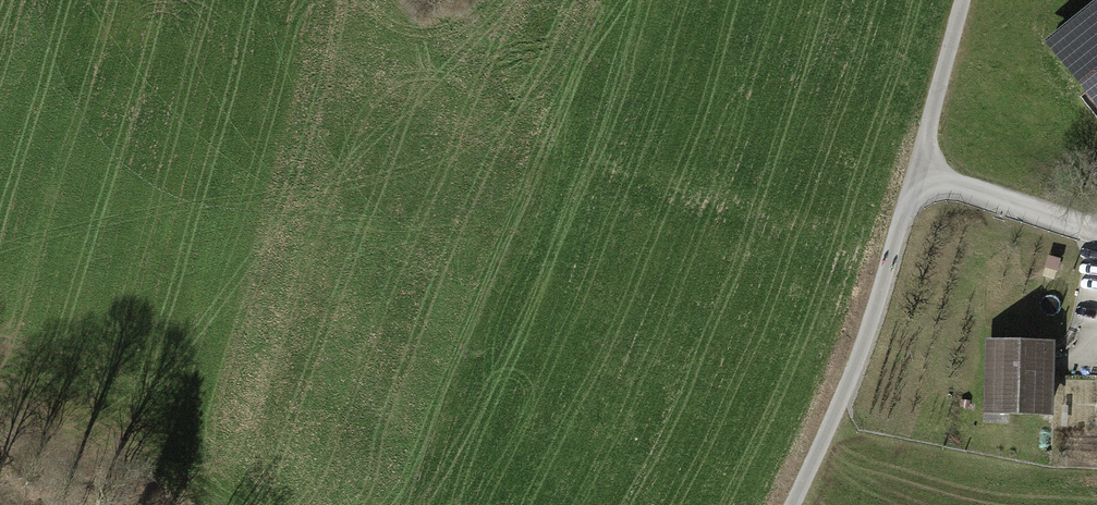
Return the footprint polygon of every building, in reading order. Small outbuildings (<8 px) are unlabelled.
[(1058,50),(1096,99),(1096,19),(1058,50)] [(1050,343),(990,341),(988,411),(1048,412),(1050,343)]
